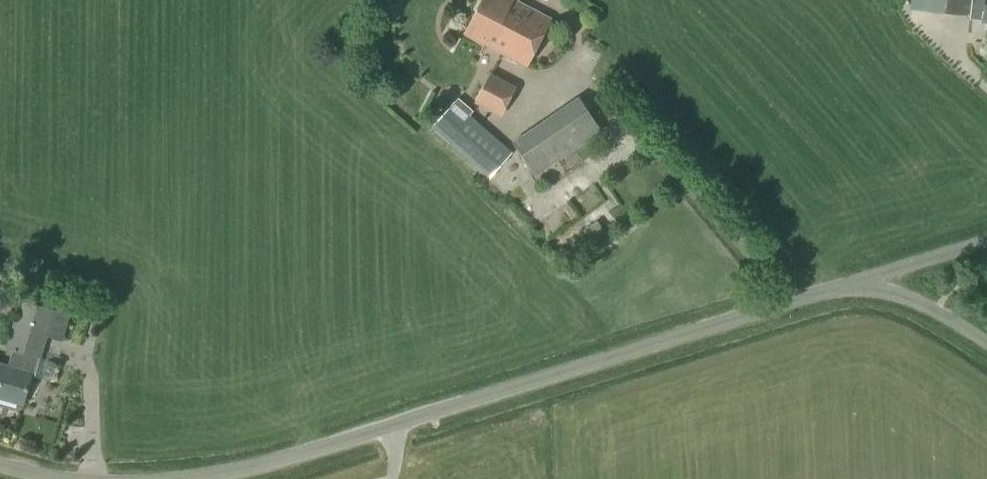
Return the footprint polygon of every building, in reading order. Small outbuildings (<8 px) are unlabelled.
[(550,18),(515,0),(483,0),(464,35),(526,65),(550,18)] [(929,11),(984,16),(983,22),(986,22),(986,0),(931,0),(929,11)] [(501,118),(516,87),(489,73),(474,104),(501,118)] [(534,177),(601,131),(578,97),(539,124),(511,143),(534,177)] [(489,178),(511,152),(454,103),(431,127),(489,178)] [(604,219),(593,228),(602,241),(614,232),(604,219)] [(65,314),(19,299),(5,347),(12,350),(7,366),(0,364),(0,399),(22,405),(31,375),(34,376),(40,358),(46,338),(58,341),(65,314)]
